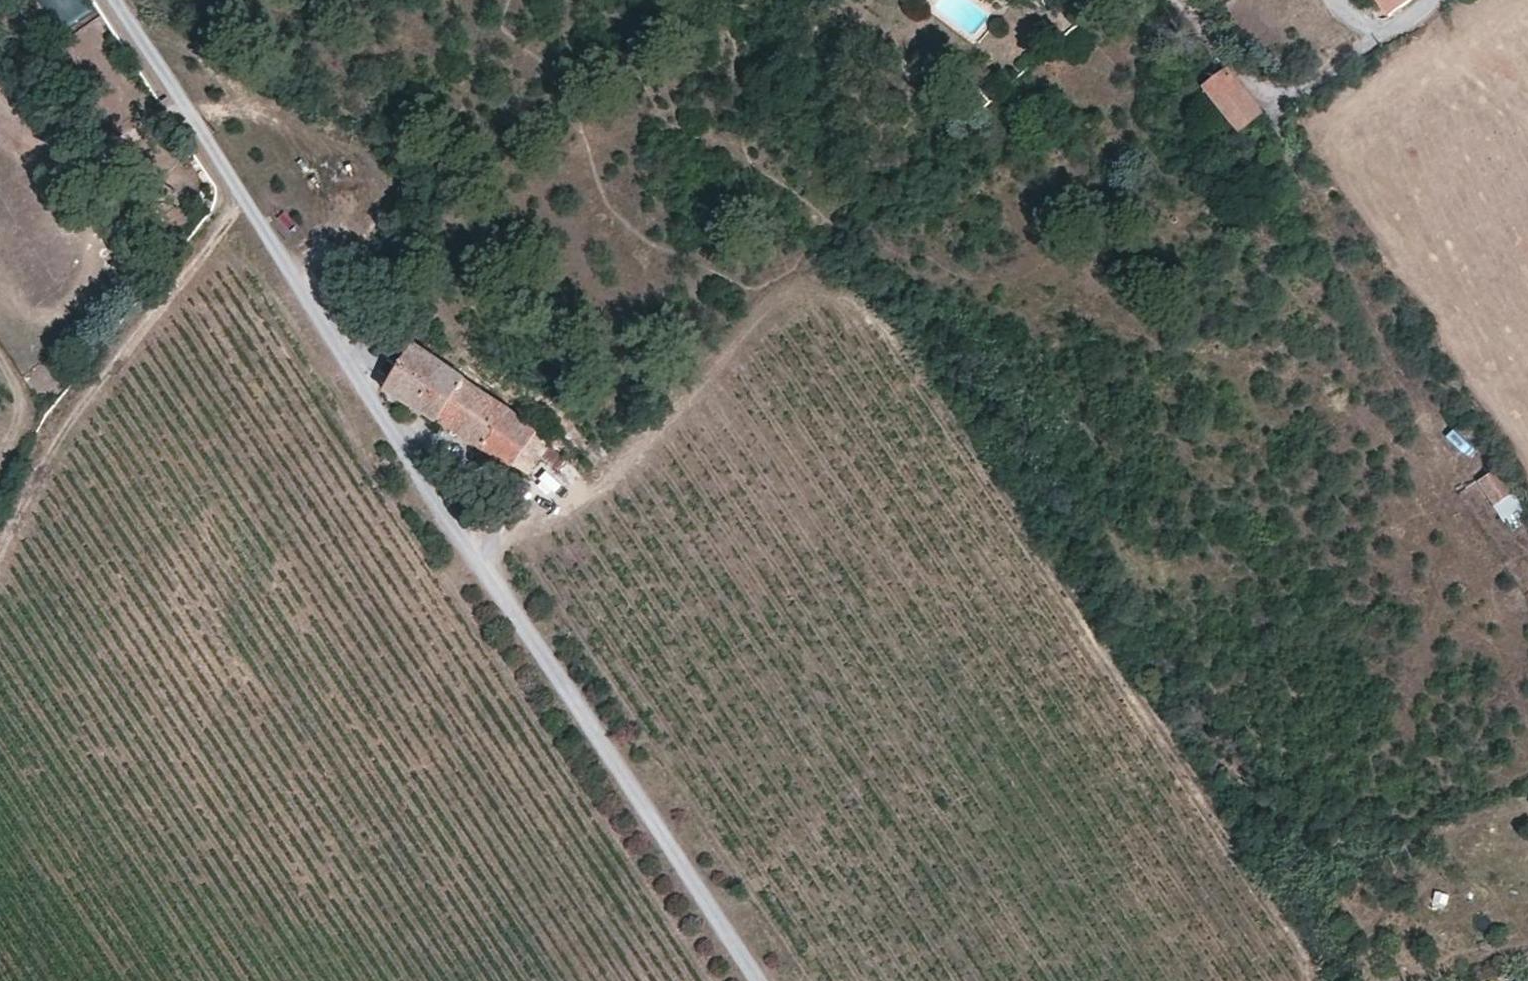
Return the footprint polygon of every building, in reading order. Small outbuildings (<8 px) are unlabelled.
[(88,12),(81,0),(46,0),(63,28),(88,12)] [(1388,19),(1413,0),(1375,0),(1388,19)] [(1241,132),(1262,117),(1243,94),(1224,71),(1204,87),(1241,132)] [(411,345),(383,390),(512,468),(514,464),(529,474),(540,459),(549,447),(549,446),(516,416),(411,345)] [(549,447),(540,459),(560,472),(567,461),(549,447)] [(393,460),(385,452),(380,457),(387,466),(393,460)] [(1527,510),(1501,470),(1481,483),(1507,523),(1526,510),(1527,510)]
